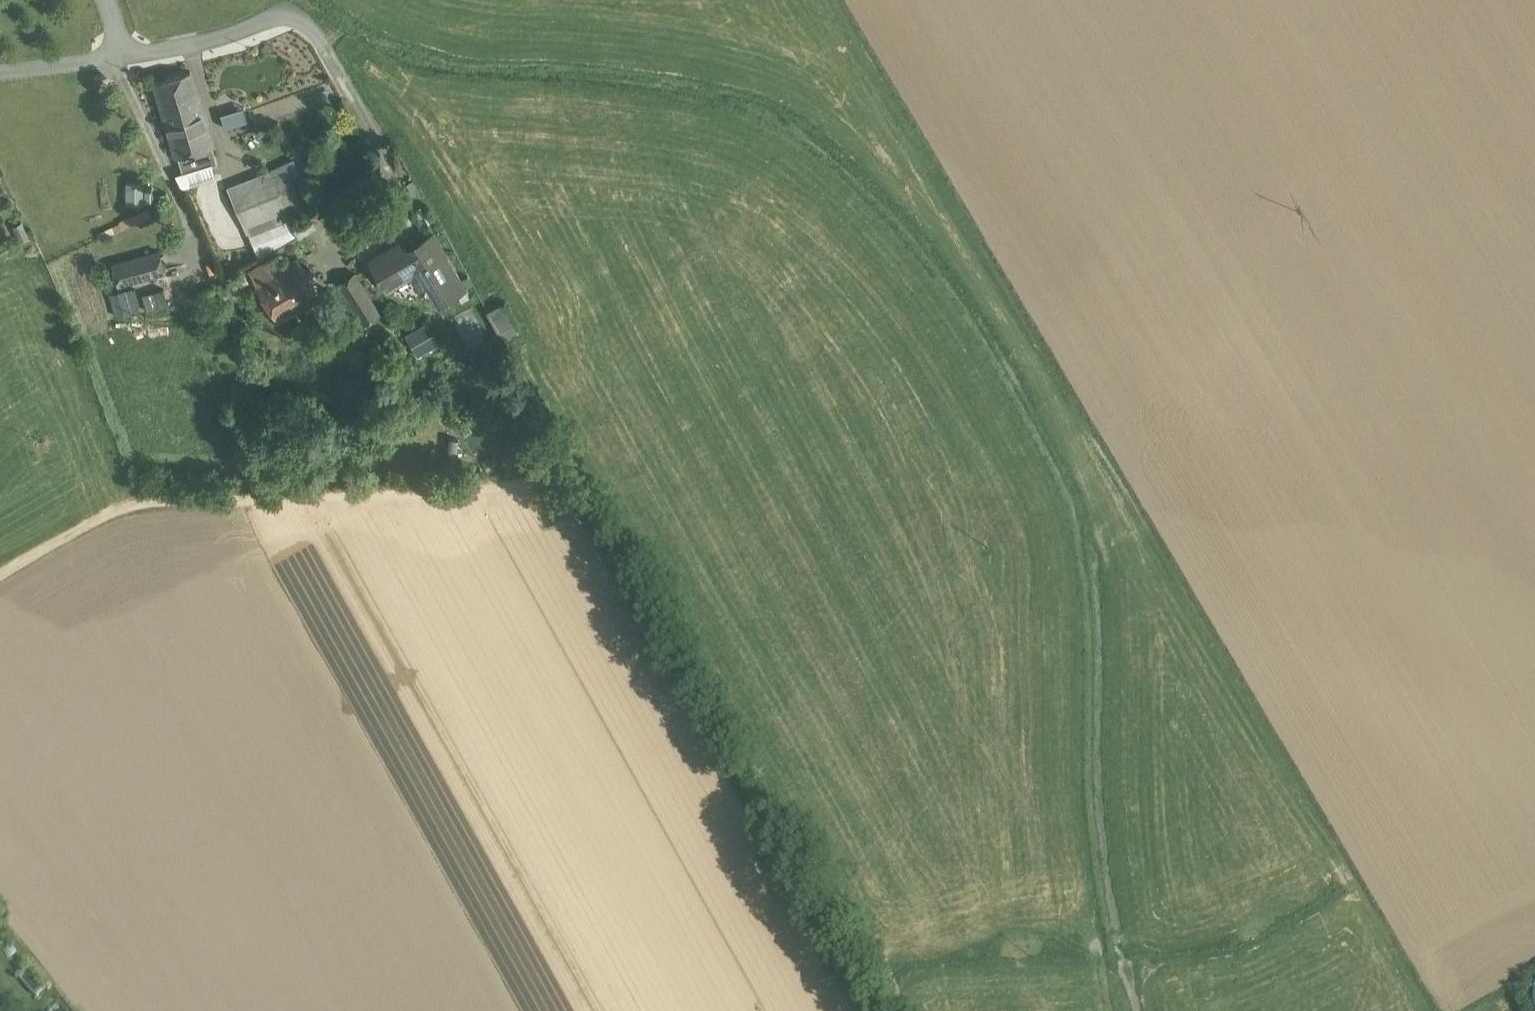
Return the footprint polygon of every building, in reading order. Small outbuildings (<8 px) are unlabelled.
[(191,71),(156,81),(178,156),(213,146),(191,71)] [(246,105),(223,114),(227,126),(251,117),(246,105)] [(213,146),(178,156),(184,173),(218,163),(213,146)] [(293,159),(261,175),(229,188),(242,218),(259,257),(298,236),(290,220),(307,213),(292,177),(300,173),(293,159)] [(144,182),(127,181),(127,204),(144,204),(144,182)] [(151,217),(148,209),(120,221),(123,229),(151,217)] [(400,243),(371,260),(388,288),(412,274),(416,280),(430,272),(446,299),(464,288),(447,258),(447,257),(434,234),(420,243),(421,245),(406,254),(400,243)] [(160,251),(113,264),(119,283),(165,271),(160,251)] [(258,283),(257,284),(280,320),(321,295),(298,259),(274,274),(258,283)] [(266,262),(251,272),(258,283),(274,274),(266,262)] [(380,314),(355,273),(340,283),(365,324),(380,314)] [(138,311),(133,287),(119,290),(124,315),(138,311)] [(163,289),(143,295),(147,311),(168,305),(163,289)] [(490,305),(500,333),(516,327),(506,300),(490,305)] [(439,345),(428,323),(405,334),(417,357),(439,345)]
